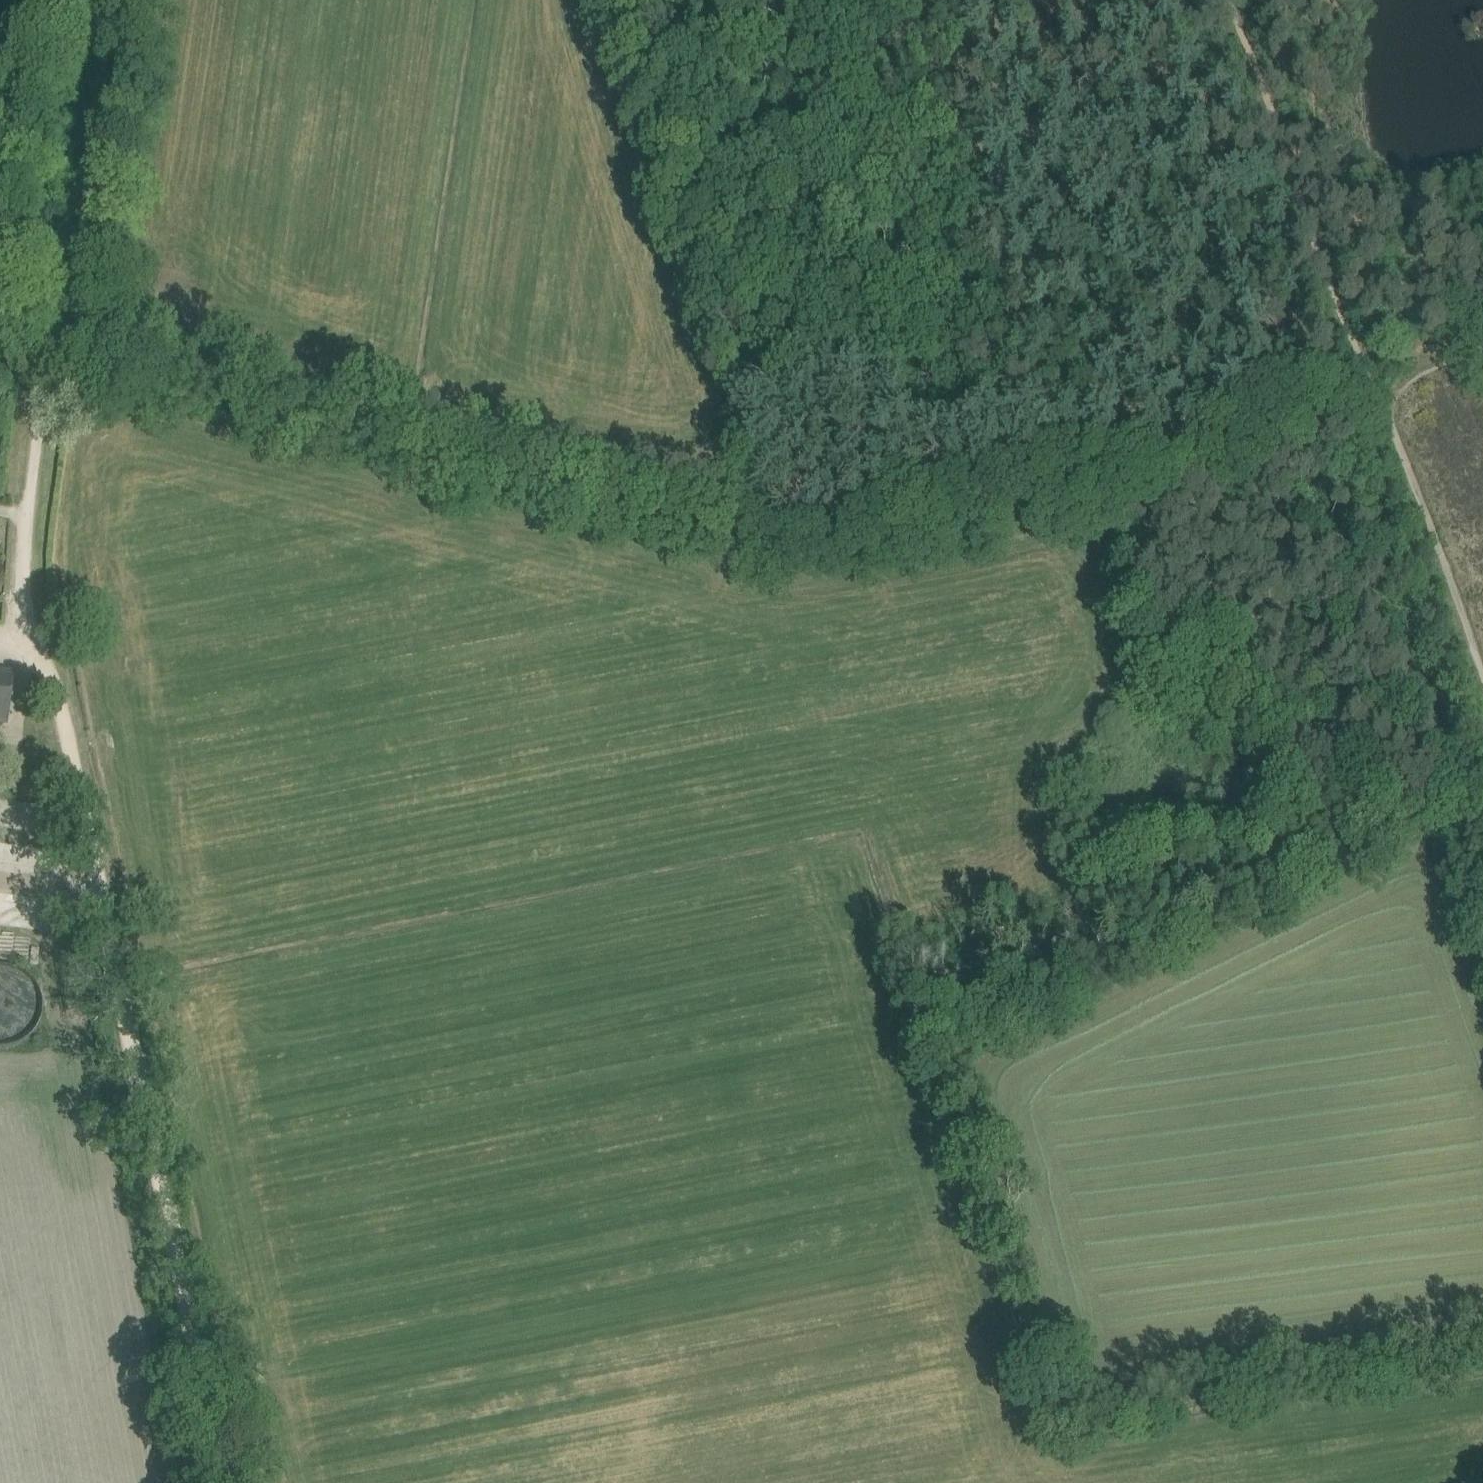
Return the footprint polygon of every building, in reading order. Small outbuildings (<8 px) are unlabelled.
[(5,725),(12,674),(0,672),(0,725),(5,725)] [(30,969),(0,970),(0,1028),(32,1027),(30,969)]
